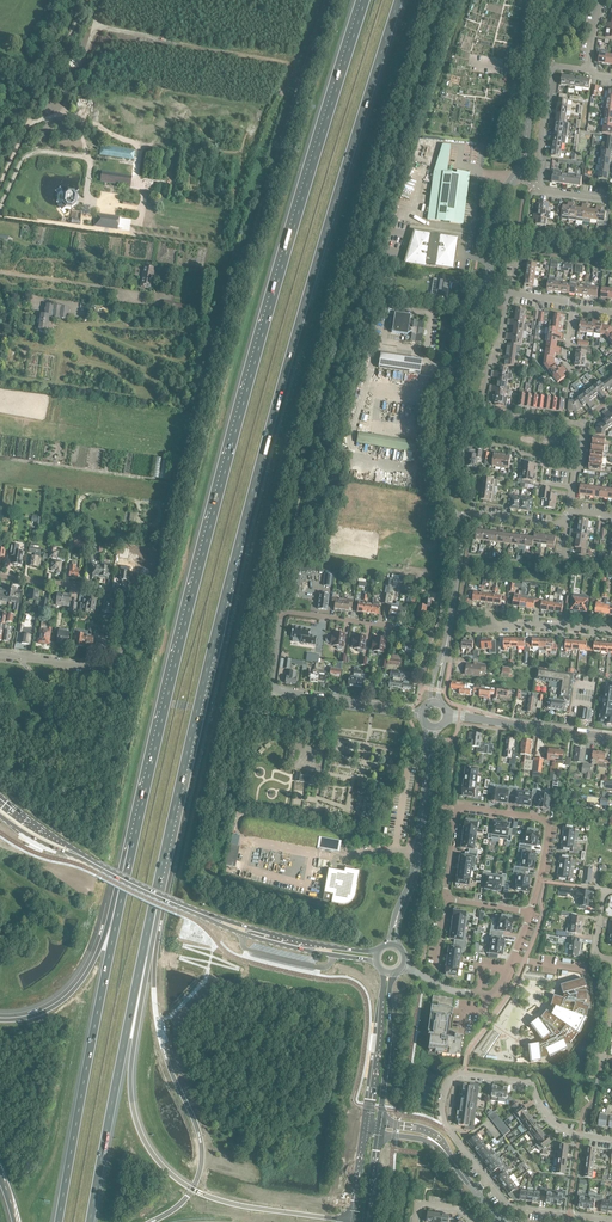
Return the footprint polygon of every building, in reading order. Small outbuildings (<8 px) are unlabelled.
[(600,54),(599,63),(606,64),(607,55),(600,54)] [(569,86),(570,77),(563,76),(561,85),(569,86)] [(575,90),(575,87),(577,78),(570,77),(569,86),(568,89),(575,90)] [(584,79),(577,78),(575,87),(583,88),(584,79)] [(591,80),(584,79),(583,88),(590,89),(591,80)] [(559,99),(558,107),(571,109),(572,105),(568,105),(568,101),(559,99)] [(606,112),(611,113),(611,105),(602,104),(602,107),(606,108),(606,112)] [(571,112),(571,109),(558,107),(557,114),(566,115),(567,112),(571,112)] [(606,112),(605,115),(601,115),(601,119),(605,119),(611,120),(611,113),(606,112)] [(566,122),(566,115),(557,114),(556,121),(566,122)] [(604,127),(611,128),(611,120),(605,119),(604,127)] [(568,123),(566,122),(556,121),(555,128),(568,130),(569,123),(568,123)] [(604,127),(603,133),(611,135),(611,128),(604,127)] [(555,128),(554,135),(566,137),(567,137),(568,130),(555,128)] [(554,135),(553,143),(563,144),(565,144),(566,137),(554,135)] [(553,143),(552,150),(562,151),(563,144),(553,143)] [(101,145),(100,155),(134,160),(136,150),(101,145)] [(443,145),(435,169),(447,170),(450,146),(443,145)] [(564,151),(562,151),(552,150),(552,152),(551,153),(550,155),(552,156),(551,157),(561,158),(561,155),(564,155),(564,151)] [(603,150),(602,158),(611,159),(611,152),(607,152),(607,151),(603,150)] [(602,158),(601,165),(610,166),(611,159),(602,158)] [(601,165),(600,172),(609,173),(610,166),(601,165)] [(552,182),(559,183),(561,170),(554,169),(554,173),(551,173),(550,180),(553,181),(552,182)] [(559,183),(566,184),(568,175),(561,174),(562,170),(561,170),(559,183)] [(434,171),(429,220),(462,224),(469,176),(468,176),(468,177),(435,172),(435,171),(434,171)] [(132,177),(102,172),(101,182),(130,186),(132,177)] [(569,172),(568,175),(566,184),(573,185),(575,176),(575,173),(569,172)] [(608,181),(609,173),(600,172),(599,179),(608,181)] [(582,177),(575,176),(573,185),(581,186),(582,177)] [(77,204),(78,196),(74,191),(69,190),(64,194),(63,202),(67,207),(72,208),(77,204)] [(540,203),(539,210),(548,212),(549,207),(551,207),(551,203),(542,201),(541,203),(540,203)] [(562,219),(569,220),(571,203),(569,203),(568,207),(564,206),(562,219)] [(575,203),(571,203),(569,220),(576,221),(578,208),(574,208),(575,203)] [(576,221),(583,222),(586,205),(583,204),(582,209),(578,208),(576,221)] [(589,205),(586,205),(583,222),(590,223),(591,220),(592,210),(588,210),(589,205)] [(591,220),(598,221),(600,207),(597,206),(596,211),(592,210),(591,220)] [(603,207),(600,207),(598,221),(605,222),(607,212),(602,211),(603,207)] [(533,217),(547,219),(550,219),(551,212),(548,212),(539,210),(538,214),(534,214),(533,217)] [(96,214),(94,226),(118,229),(120,218),(96,214)] [(546,226),(547,219),(533,217),(533,220),(537,220),(537,225),(546,226)] [(415,232),(405,263),(435,268),(435,266),(454,269),(453,268),(455,254),(456,254),(457,254),(456,254),(455,253),(457,239),(459,239),(439,236),(439,235),(439,236),(431,235),(431,234),(431,235),(415,232)] [(7,244),(8,237),(0,236),(0,243),(7,244)] [(525,270),(536,271),(536,268),(540,269),(541,265),(528,263),(527,266),(526,266),(525,270)] [(151,288),(151,286),(154,268),(144,267),(141,284),(141,287),(151,288)] [(536,271),(525,270),(524,275),(526,275),(526,277),(535,278),(535,279),(539,280),(539,276),(535,275),(536,271)] [(435,279),(432,296),(436,296),(436,298),(446,299),(449,282),(446,281),(447,275),(438,274),(437,280),(435,279)] [(535,279),(535,278),(526,277),(525,285),(526,285),(526,287),(532,288),(533,286),(534,286),(535,279)] [(554,291),(556,282),(556,279),(549,278),(547,290),(554,291)] [(561,292),(563,283),(563,279),(560,279),(560,283),(556,282),(554,291),(561,292)] [(577,285),(575,294),(583,295),(585,282),(578,281),(577,285)] [(592,283),(585,282),(583,295),(590,296),(591,287),(592,283)] [(561,292),(569,293),(570,284),(563,283),(561,292)] [(569,293),(575,294),(577,285),(570,284),(569,293)] [(599,288),(591,287),(590,296),(597,297),(599,288)] [(601,298),(608,299),(609,289),(602,288),(601,298)] [(173,302),(164,301),(163,309),(166,309),(172,310),(173,303),(173,302)] [(166,309),(166,310),(178,312),(179,304),(173,303),(172,310),(166,309)] [(45,315),(41,314),(39,328),(40,329),(40,331),(41,332),(45,332),(46,332),(46,329),(48,330),(50,316),(68,319),(69,308),(46,305),(45,315)] [(517,309),(516,316),(525,317),(526,310),(517,309)] [(412,333),(411,341),(421,342),(422,335),(424,335),(425,329),(423,329),(424,321),(414,320),(413,328),(409,327),(411,315),(395,313),(392,333),(402,334),(404,337),(409,333),(412,333)] [(555,314),(554,321),(564,322),(565,315),(555,314)] [(524,324),(525,317),(516,316),(515,320),(514,320),(513,323),(524,324)] [(563,330),(564,322),(554,321),(550,321),(550,328),(559,329),(563,330)] [(587,333),(588,323),(581,322),(579,332),(587,333)] [(587,333),(594,334),(595,323),(592,322),(592,324),(588,323),(587,333)] [(523,331),(524,324),(513,323),(513,326),(514,326),(514,330),(523,331)] [(594,334),(601,335),(602,325),(598,325),(598,323),(595,323),(594,334)] [(601,335),(606,335),(611,326),(602,325),(601,335)] [(545,334),(548,335),(559,336),(560,333),(558,333),(559,329),(550,328),(549,328),(546,328),(545,334)] [(512,334),(511,337),(522,338),(523,331),(514,330),(513,334),(512,334)] [(548,335),(547,342),(557,343),(557,339),(559,339),(559,336),(548,335)] [(512,344),(517,345),(521,346),(521,345),(521,346),(522,338),(511,337),(511,340),(512,340),(512,344)] [(547,342),(546,349),(557,350),(558,348),(556,347),(557,343),(547,342)] [(508,344),(507,351),(516,352),(517,345),(512,344),(508,344)] [(583,352),(577,351),(576,359),(587,360),(587,356),(591,356),(592,349),(583,348),(583,352)] [(546,349),(545,356),(555,357),(555,353),(557,354),(557,350),(546,349)] [(507,351),(506,358),(515,359),(516,352),(507,351)] [(379,368),(419,374),(421,359),(381,353),(379,368)] [(549,371),(557,365),(554,362),(555,357),(545,356),(544,365),(549,371)] [(514,366),(515,359),(506,358),(505,365),(514,366)] [(586,364),(587,360),(576,359),(575,366),(581,367),(581,370),(589,372),(590,365),(586,364)] [(557,365),(549,371),(554,377),(565,369),(563,366),(560,369),(557,365)] [(498,372),(497,374),(513,377),(513,374),(511,374),(511,373),(509,373),(509,369),(500,368),(499,372),(498,372)] [(565,369),(554,377),(552,378),(554,381),(556,380),(558,383),(566,377),(563,374),(567,371),(565,369)] [(510,380),(510,379),(512,379),(513,377),(497,374),(497,378),(498,378),(498,382),(507,383),(508,379),(510,380)] [(611,390),(611,384),(609,380),(603,385),(606,389),(609,392),(611,390)] [(603,391),(606,389),(603,385),(601,381),(595,386),(602,394),(604,393),(603,391)] [(506,390),(507,383),(498,382),(497,386),(496,386),(495,389),(506,390)] [(599,396),(602,394),(595,386),(589,390),(595,398),(598,395),(599,396)] [(586,392),(583,394),(590,403),(593,401),(592,400),(595,398),(589,390),(587,387),(584,389),(586,392)] [(496,392),(496,396),(505,397),(506,394),(509,394),(510,391),(506,390),(495,389),(495,392),(496,392)] [(519,407),(525,407),(527,395),(520,394),(519,407)] [(588,405),(590,403),(583,394),(578,399),(583,406),(587,404),(588,405)] [(533,396),(527,395),(525,407),(532,408),(533,396)] [(506,407),(508,398),(505,397),(496,396),(495,403),(496,404),(496,405),(506,407)] [(538,409),(544,410),(546,398),(540,397),(538,409)] [(559,399),(552,399),(551,411),(557,412),(559,399)] [(565,400),(559,399),(557,412),(564,413),(565,400)] [(578,399),(574,401),(577,411),(583,406),(578,399)] [(568,410),(577,411),(574,401),(569,401),(568,410)] [(603,420),(609,428),(611,426),(611,420),(608,415),(606,417),(607,418),(603,420)] [(603,420),(596,426),(606,431),(609,428),(603,420)] [(605,436),(606,431),(596,426),(595,434),(605,436)] [(604,451),(605,445),(593,443),(592,450),(604,451)] [(470,449),(469,454),(468,454),(467,465),(476,467),(478,458),(481,458),(482,451),(470,449)] [(493,466),(501,468),(503,454),(495,453),(494,459),(490,459),(490,461),(489,470),(492,470),(493,466)] [(511,455),(503,454),(501,468),(509,469),(508,473),(512,473),(514,462),(510,461),(511,455)] [(591,456),(590,462),(603,464),(603,458),(591,456)] [(525,464),(524,472),(537,474),(538,465),(532,464),(532,461),(521,459),(520,463),(525,464)] [(602,471),(603,464),(590,462),(589,469),(602,471)] [(536,482),(537,474),(524,472),(523,480),(518,479),(517,483),(521,483),(523,484),(525,484),(528,484),(529,481),(536,482)] [(504,482),(504,478),(497,477),(497,480),(484,478),(483,485),(495,487),(498,487),(498,481),(504,482)] [(345,479),(343,491),(350,491),(351,480),(345,479)] [(351,480),(350,491),(356,492),(358,481),(351,480)] [(358,481),(356,492),(363,494),(365,482),(358,481)] [(365,482),(363,494),(370,495),(371,483),(365,482)] [(371,483),(370,495),(376,496),(378,485),(371,483)] [(378,485),(376,496),(383,497),(384,486),(378,485)] [(494,494),(495,487),(483,485),(482,492),(494,494)] [(579,495),(587,496),(589,486),(581,485),(579,495)] [(596,487),(589,486),(587,496),(594,497),(596,487)] [(552,488),(543,487),(542,498),(546,499),(545,506),(555,508),(556,500),(557,496),(551,495),(552,488)] [(601,498),(608,499),(609,489),(602,488),(601,498)] [(483,502),(490,503),(490,501),(493,501),(493,500),(495,500),(496,496),(494,496),(494,494),(482,492),(481,500),(483,500),(483,502)] [(509,496),(508,504),(508,509),(519,510),(521,497),(509,495),(509,496)] [(533,498),(521,497),(519,510),(531,512),(533,498)] [(335,506),(333,525),(340,526),(342,507),(335,506)] [(342,507),(340,526),(347,527),(349,508),(342,507)] [(349,508),(347,527),(354,528),(356,509),(349,508)] [(356,509),(354,528),(361,529),(363,510),(356,509)] [(363,510),(361,529),(368,530),(370,511),(363,510)] [(370,511),(368,530),(375,531),(378,512),(370,511)] [(378,512),(375,531),(382,532),(385,513),(378,512)] [(385,513),(382,532),(389,534),(390,527),(391,521),(392,515),(385,513)] [(392,515),(391,521),(405,523),(406,517),(392,515)] [(579,519),(578,526),(588,527),(589,520),(579,519)] [(391,521),(390,527),(404,529),(405,523),(391,521)] [(333,525),(331,539),(338,540),(340,526),(333,525)] [(78,526),(76,537),(86,539),(87,533),(82,532),(83,526),(78,526)] [(340,526),(338,540),(345,541),(347,527),(340,526)] [(576,530),(576,533),(587,534),(590,535),(591,531),(587,531),(588,527),(578,526),(578,530),(576,530)] [(347,527),(345,541),(352,542),(354,528),(347,527)] [(354,528),(352,542),(359,543),(361,529),(354,528)] [(361,529),(359,543),(366,544),(368,530),(361,529)] [(368,530),(366,544),(373,545),(375,531),(368,530)] [(476,539),(483,540),(484,531),(477,530),(476,539)] [(375,531),(373,545),(380,546),(382,532),(375,531)] [(492,532),(484,531),(483,540),(491,541),(492,532)] [(382,532),(380,546),(387,547),(388,540),(389,534),(382,532)] [(499,533),(492,532),(491,541),(498,542),(499,533)] [(498,542),(505,543),(506,534),(499,533),(498,542)] [(534,543),(541,544),(542,534),(535,533),(534,537),(534,538),(534,543)] [(577,536),(576,540),(586,541),(587,534),(576,533),(575,536),(577,536)] [(513,535),(506,534),(505,543),(512,544),(513,535)] [(549,535),(542,534),(541,544),(548,545),(549,535)] [(512,544),(519,545),(520,536),(513,535),(512,544)] [(556,536),(549,535),(548,545),(555,546),(556,536)] [(519,545),(526,546),(527,537),(520,536),(519,545)] [(75,537),(74,546),(85,548),(87,539),(86,539),(76,537),(75,537)] [(534,537),(527,537),(526,546),(533,547),(534,543),(534,538),(534,537)] [(586,541),(576,540),(575,547),(577,548),(576,554),(586,556),(587,549),(588,549),(589,542),(586,541)] [(18,566),(19,565),(21,565),(23,552),(18,551),(18,547),(15,547),(15,545),(10,544),(9,556),(13,556),(12,564),(15,564),(15,565),(16,566),(17,566),(18,566)] [(41,548),(30,547),(29,552),(37,553),(36,557),(31,557),(29,566),(38,567),(40,554),(37,554),(37,553),(40,553),(41,548)] [(61,570),(62,562),(65,563),(66,558),(58,557),(59,551),(56,551),(56,547),(51,547),(49,558),(52,558),(52,560),(51,569),(55,570),(55,572),(61,572),(61,570)] [(131,550),(125,549),(124,554),(121,554),(121,558),(130,559),(131,550)] [(91,560),(90,564),(90,570),(94,570),(93,576),(95,576),(94,577),(100,577),(101,562),(95,562),(96,560),(91,560)] [(101,562),(100,577),(105,578),(105,577),(107,577),(108,573),(112,573),(112,567),(109,567),(109,563),(101,562)] [(76,566),(71,565),(69,576),(78,577),(79,569),(76,569),(76,566)] [(122,580),(129,581),(130,572),(119,571),(119,575),(120,575),(119,578),(122,578),(122,580)] [(385,586),(386,587),(391,587),(392,587),(393,585),(393,579),(386,578),(385,586)] [(392,587),(402,589),(403,580),(393,579),(393,585),(392,587)] [(482,592),(480,601),(487,602),(489,594),(489,591),(484,590),(486,582),(483,582),(482,586),(482,590),(482,592)] [(1,599),(10,601),(13,587),(7,586),(6,590),(4,589),(4,588),(3,588),(1,599)] [(16,588),(13,587),(10,601),(16,603),(15,610),(17,610),(21,592),(18,591),(18,590),(16,590),(16,588)] [(527,608),(528,597),(529,597),(529,596),(526,595),(526,589),(522,589),(522,592),(520,607),(527,608)] [(39,591),(30,590),(29,599),(35,600),(34,603),(37,604),(39,591)] [(474,592),(473,600),(480,601),(482,592),(478,592),(478,593),(474,592)] [(513,606),(520,607),(522,592),(520,592),(519,595),(514,595),(514,596),(512,596),(510,605),(513,605),(513,606)] [(318,609),(327,610),(329,595),(320,593),(318,609)] [(57,594),(57,602),(70,604),(70,595),(57,594)] [(489,594),(487,602),(494,603),(495,595),(495,594),(492,594),(492,595),(489,594)] [(548,611),(551,611),(551,612),(552,612),(553,612),(554,613),(555,611),(557,595),(558,594),(555,594),(554,600),(550,600),(549,602),(548,611)] [(572,610),(574,610),(574,611),(578,612),(578,611),(579,611),(581,595),(574,594),(572,610)] [(605,598),(604,604),(603,613),(609,614),(611,606),(611,603),(607,602),(608,598),(608,594),(606,594),(605,598)] [(339,595),(333,595),(332,605),(335,605),(334,611),(341,612),(342,599),(338,598),(339,595)] [(555,611),(558,612),(558,613),(561,614),(561,613),(562,612),(562,613),(564,602),(564,601),(560,601),(561,595),(557,595),(555,611)] [(581,595),(579,611),(580,611),(580,612),(584,613),(585,611),(587,612),(589,596),(581,595)] [(82,612),(87,613),(88,609),(95,610),(97,597),(88,596),(87,605),(83,604),(82,612)] [(347,599),(342,599),(341,612),(348,612),(349,607),(352,607),(353,597),(348,597),(347,599)] [(535,603),(538,603),(538,599),(537,599),(537,598),(529,597),(528,597),(527,608),(534,609),(535,603)] [(373,598),(372,604),(371,613),(378,614),(380,603),(376,602),(377,599),(373,598)] [(416,617),(425,618),(427,606),(430,607),(431,599),(425,598),(424,605),(418,605),(416,617)] [(107,613),(112,613),(113,610),(114,610),(115,605),(113,605),(114,601),(113,601),(113,599),(109,599),(109,600),(105,600),(105,607),(101,607),(100,615),(106,616),(107,613)] [(548,611),(549,602),(546,602),(546,600),(540,599),(539,603),(542,603),(541,610),(548,611)] [(595,612),(603,613),(604,604),(601,603),(600,603),(600,601),(597,601),(595,612)] [(71,602),(69,613),(76,614),(78,603),(71,602)] [(357,611),(364,612),(365,603),(358,602),(357,611)] [(389,616),(390,616),(390,618),(393,618),(394,617),(397,617),(398,608),(399,602),(396,602),(396,604),(392,604),(391,604),(391,607),(389,616)] [(364,612),(371,613),(372,604),(365,603),(364,612)] [(398,608),(397,617),(405,619),(406,609),(398,608)] [(39,643),(44,644),(46,630),(47,622),(42,621),(40,630),(39,631),(39,633),(40,634),(39,643)] [(46,630),(44,644),(45,645),(47,645),(47,644),(51,645),(52,644),(53,641),(52,639),(50,639),(52,623),(48,622),(47,622),(46,630)] [(95,632),(95,631),(96,623),(93,623),(92,628),(90,627),(89,631),(90,631),(90,632),(91,632),(90,636),(87,635),(86,643),(93,644),(93,643),(94,644),(95,636),(95,632)] [(96,623),(95,631),(102,632),(103,624),(96,623)] [(23,634),(21,644),(30,645),(32,635),(33,636),(34,629),(30,628),(30,629),(23,628),(24,626),(19,625),(18,632),(22,633),(23,634)] [(293,627),(291,637),(293,638),(292,641),(301,643),(315,645),(317,637),(310,636),(311,629),(293,627)] [(74,633),(73,641),(77,641),(76,646),(86,647),(86,643),(87,635),(88,631),(74,629),(74,633)] [(59,631),(57,644),(68,645),(70,633),(64,632),(64,631),(59,630),(59,631)] [(331,643),(331,644),(333,644),(333,646),(337,646),(337,648),(338,649),(341,650),(342,649),(342,647),(343,647),(345,634),(335,633),(334,637),(332,636),(332,637),(331,643)] [(354,647),(354,648),(358,649),(358,651),(359,652),(362,652),(363,651),(363,650),(364,650),(366,637),(356,635),(355,639),(353,639),(352,646),(354,647)] [(375,642),(373,641),(372,649),(374,649),(374,651),(378,651),(378,653),(378,654),(382,655),(383,654),(383,652),(384,652),(386,639),(376,638),(375,642)] [(481,639),(482,650),(490,649),(490,654),(497,653),(496,641),(492,641),(492,639),(492,638),(481,639)] [(525,643),(525,639),(524,639),(523,638),(521,638),(520,639),(518,639),(518,647),(525,647),(525,652),(528,652),(528,647),(528,643),(525,643)] [(540,638),(533,638),(533,642),(530,642),(530,646),(539,647),(540,638)] [(547,639),(546,649),(550,649),(550,651),(557,651),(557,645),(554,645),(554,640),(551,640),(550,638),(548,638),(547,639)] [(95,653),(107,654),(108,642),(97,640),(95,653)] [(573,651),(573,649),(573,641),(566,640),(565,652),(568,652),(568,650),(573,651)] [(580,650),(589,651),(590,647),(587,646),(587,642),(580,642),(580,650)] [(413,647),(413,645),(412,644),(411,643),(410,644),(404,644),(403,649),(401,649),(402,653),(405,653),(405,652),(414,653),(415,648),(413,647)] [(591,647),(591,651),(601,651),(601,643),(594,643),(594,647),(591,647)] [(319,655),(309,653),(309,661),(318,662),(319,655)] [(388,658),(387,665),(394,666),(394,665),(401,666),(401,660),(401,655),(389,654),(388,658)] [(296,663),(296,660),(285,659),(283,668),(289,669),(291,663),(296,663)] [(320,663),(319,670),(317,682),(326,683),(327,682),(327,680),(326,679),(327,673),(323,672),(324,666),(324,661),(321,661),(320,663)] [(329,677),(340,678),(341,669),(342,662),(337,662),(336,669),(331,668),(329,677)] [(310,681),(317,682),(319,670),(320,663),(316,663),(315,671),(311,670),(310,681)] [(467,665),(466,674),(480,676),(480,671),(486,672),(487,664),(474,663),(474,666),(467,665)] [(358,667),(354,667),(353,674),(354,674),(353,677),(349,676),(348,686),(356,687),(358,670),(358,667)] [(502,673),(502,676),(509,677),(510,674),(511,671),(511,668),(503,667),(502,673)] [(536,679),(553,682),(552,687),(551,695),(550,700),(549,709),(557,710),(557,712),(558,713),(564,714),(565,713),(567,705),(569,705),(574,674),(537,669),(536,679)] [(362,671),(358,670),(356,687),(364,688),(365,678),(361,678),(362,671)] [(401,671),(393,670),(391,670),(390,677),(394,677),(393,681),(390,680),(389,687),(390,687),(390,688),(393,689),(394,687),(401,688),(402,682),(400,682),(400,679),(401,671)] [(286,683),(296,684),(297,677),(296,677),(297,672),(289,671),(289,676),(287,675),(286,683)] [(401,671),(400,679),(410,680),(411,672),(401,671)] [(410,680),(400,679),(400,682),(402,682),(401,688),(412,690),(413,683),(413,680),(410,680)] [(471,691),(474,691),(475,684),(466,683),(465,685),(460,684),(452,683),(451,689),(460,690),(460,694),(470,695),(471,691)] [(599,723),(611,725),(611,684),(607,683),(603,714),(600,713),(599,723)] [(488,686),(475,684),(474,691),(480,692),(480,696),(484,697),(484,695),(486,695),(486,692),(487,692),(488,688),(488,686)] [(486,695),(484,695),(484,697),(490,698),(491,692),(495,693),(495,689),(494,689),(488,688),(487,692),(486,692),(486,695)] [(516,698),(517,691),(508,689),(508,691),(502,690),(500,699),(511,701),(512,694),(515,694),(514,697),(516,698)] [(534,693),(528,692),(526,706),(528,707),(528,706),(531,707),(532,706),(532,703),(533,703),(533,702),(534,702),(535,698),(535,696),(533,696),(534,693)] [(538,694),(534,693),(533,696),(535,696),(535,698),(534,702),(533,702),(533,703),(532,703),(532,706),(531,707),(528,706),(528,707),(527,712),(535,713),(536,708),(537,708),(538,699),(537,698),(538,694)] [(592,710),(584,709),(583,715),(581,714),(580,720),(590,721),(592,710)] [(472,737),(472,739),(481,740),(482,734),(470,732),(469,736),(472,737)] [(506,750),(505,757),(511,758),(510,764),(512,765),(515,765),(517,755),(516,755),(517,748),(513,747),(514,739),(512,739),(512,738),(510,738),(509,739),(508,738),(507,747),(508,747),(507,750),(506,750)] [(481,740),(472,739),(471,746),(478,747),(477,752),(492,754),(493,746),(480,744),(481,740)] [(523,759),(523,762),(525,762),(524,769),(524,770),(532,771),(532,770),(533,761),(529,761),(529,756),(531,756),(533,741),(528,741),(526,755),(528,755),(527,759),(523,759)] [(577,747),(574,761),(582,762),(583,757),(585,757),(586,749),(577,747)] [(554,773),(557,751),(548,750),(547,754),(549,754),(549,760),(554,760),(554,762),(553,762),(553,766),(551,766),(550,780),(557,781),(557,776),(558,773),(554,773)] [(599,764),(600,751),(594,750),(593,759),(592,763),(598,764),(599,764)] [(554,773),(558,773),(559,764),(564,764),(564,761),(563,761),(564,752),(557,751),(554,773)] [(607,752),(600,751),(599,764),(598,767),(610,768),(611,761),(605,760),(607,752)] [(480,763),(483,763),(485,754),(481,754),(480,761),(475,760),(475,762),(480,763)] [(543,759),(539,758),(535,758),(533,777),(541,778),(543,762),(544,763),(544,759),(543,758),(543,759)] [(466,771),(466,774),(478,776),(479,769),(474,768),(471,768),(467,767),(467,770),(466,771)] [(297,772),(296,782),(309,783),(309,785),(312,785),(314,777),(300,775),(301,773),(297,772)] [(465,778),(465,781),(477,783),(478,776),(466,774),(465,778)] [(477,783),(465,781),(465,784),(464,785),(464,788),(476,790),(476,789),(477,783)] [(500,803),(500,802),(502,787),(502,785),(495,784),(491,784),(490,793),(494,793),(492,802),(500,803)] [(502,787),(500,802),(504,803),(505,802),(508,803),(509,799),(509,795),(513,796),(514,787),(510,786),(510,788),(502,787)] [(514,787),(513,796),(516,796),(516,800),(516,804),(518,804),(518,805),(523,806),(524,805),(523,805),(525,793),(517,792),(518,788),(514,787)] [(476,790),(464,788),(463,788),(462,795),(464,796),(473,797),(478,798),(479,790),(476,789),(476,790)] [(532,799),(536,799),(537,790),(533,790),(533,794),(525,793),(523,805),(524,805),(527,806),(528,806),(531,806),(532,802),(532,799)] [(548,809),(549,810),(551,795),(543,794),(543,795),(541,795),(541,791),(537,790),(536,799),(535,803),(539,803),(539,808),(541,808),(541,809),(543,809),(543,810),(545,811),(546,812),(547,811),(548,809)] [(601,798),(600,805),(608,806),(609,799),(601,798)] [(243,833),(247,835),(339,852),(341,845),(336,844),(336,841),(343,843),(343,838),(342,836),(339,833),(336,832),(251,816),(246,817),(241,820),(242,820),(240,828),(240,829),(243,833)] [(464,820),(463,827),(476,829),(477,821),(476,821),(466,819),(466,820),(464,820)] [(492,838),(499,839),(501,823),(498,823),(497,823),(494,823),(493,827),(489,826),(488,839),(492,839),(492,838)] [(511,842),(512,835),(513,829),(509,829),(509,825),(506,824),(507,823),(501,823),(499,839),(507,840),(507,841),(511,842)] [(576,828),(564,826),(563,832),(564,832),(564,834),(578,836),(579,832),(576,831),(576,828)] [(464,831),(463,834),(475,836),(476,829),(463,827),(463,828),(464,828),(463,831),(464,831)] [(522,837),(525,837),(538,839),(539,831),(537,831),(537,830),(528,829),(523,829),(522,837)] [(463,838),(462,841),(474,843),(475,836),(463,834),(463,837),(463,838)] [(564,834),(563,842),(574,843),(574,840),(578,841),(578,836),(564,834)] [(519,844),(519,848),(531,849),(532,846),(536,846),(536,843),(537,842),(537,839),(538,839),(525,837),(524,845),(519,844)] [(474,849),(474,843),(462,841),(462,844),(462,845),(462,848),(466,848),(466,849),(469,849),(468,853),(477,854),(478,850),(474,849)] [(577,844),(574,843),(563,842),(562,844),(561,850),(573,852),(573,848),(577,848),(577,844)] [(225,865),(235,867),(240,846),(230,844),(225,865)] [(523,852),(522,860),(534,862),(535,862),(535,857),(534,857),(535,854),(531,853),(531,849),(519,848),(518,852),(523,852)] [(477,854),(468,853),(465,852),(465,856),(461,856),(460,859),(459,863),(474,865),(475,858),(477,858),(477,854)] [(560,862),(560,864),(571,866),(574,866),(575,862),(572,861),(572,858),(560,856),(559,862),(560,862)] [(321,867),(328,868),(329,862),(319,860),(317,866),(321,867)] [(514,867),(513,871),(524,872),(525,868),(528,869),(533,869),(533,866),(534,866),(534,862),(522,860),(521,868),(514,867)] [(459,869),(473,871),(474,865),(459,863),(459,866),(459,867),(459,869)] [(560,864),(559,871),(573,873),(574,869),(571,869),(571,866),(560,864)] [(323,900),(331,902),(331,903),(339,904),(341,905),(342,905),(343,905),(344,905),(345,905),(346,904),(347,904),(348,904),(349,903),(350,902),(351,902),(352,901),(352,900),(353,899),(354,898),(354,897),(355,896),(355,895),(355,894),(356,893),(356,891),(357,885),(360,871),(357,871),(356,870),(349,869),(345,868),(344,872),(337,871),(333,870),(329,869),(325,886),(324,895),(323,900)] [(473,872),(473,871),(459,869),(458,872),(458,873),(457,876),(470,878),(471,871),(473,872)] [(524,876),(524,872),(513,871),(513,875),(517,875),(516,883),(529,884),(529,881),(529,880),(529,877),(524,876)] [(573,878),(573,873),(559,871),(558,874),(557,880),(569,882),(569,878),(573,878)] [(492,891),(494,875),(487,874),(487,873),(483,872),(481,884),(485,885),(485,889),(488,889),(488,890),(492,890),(492,891)] [(504,887),(504,889),(505,889),(506,881),(507,875),(502,874),(502,875),(502,876),(494,875),(492,891),(497,892),(497,890),(500,890),(501,887),(504,887)] [(469,886),(470,878),(457,876),(455,885),(455,886),(456,886),(456,887),(457,887),(458,888),(459,887),(460,887),(460,886),(461,886),(461,884),(469,886)] [(529,884),(516,883),(515,891),(523,892),(523,893),(523,894),(524,895),(525,895),(525,896),(526,896),(527,895),(528,895),(528,894),(528,892),(529,884)] [(590,907),(592,892),(581,890),(581,891),(577,891),(576,899),(580,899),(579,906),(580,906),(579,908),(586,909),(586,906),(590,907)] [(465,920),(466,913),(458,911),(458,910),(458,909),(457,908),(455,908),(454,908),(454,909),(453,909),(452,918),(465,920)] [(497,915),(496,923),(512,925),(513,916),(500,915),(497,915)] [(572,921),(572,925),(583,927),(584,919),(574,917),(571,917),(571,921),(572,921)] [(452,925),(464,927),(465,920),(452,918),(452,919),(453,919),(452,922),(453,923),(452,925)] [(512,932),(512,925),(496,923),(496,930),(491,930),(490,934),(502,936),(504,936),(504,931),(512,932)] [(583,927),(572,925),(568,924),(567,932),(557,930),(557,934),(575,937),(576,933),(582,934),(583,927)] [(451,929),(451,932),(466,934),(463,934),(464,927),(452,925),(452,928),(451,929)] [(454,944),(466,945),(467,941),(465,941),(466,934),(451,932),(450,935),(451,936),(450,939),(454,940),(454,944)] [(490,937),(488,946),(504,948),(505,939),(502,938),(502,936),(490,934),(490,937)] [(568,937),(567,943),(570,943),(569,954),(578,955),(579,948),(580,948),(581,942),(580,942),(580,938),(576,938),(568,937)] [(448,951),(448,954),(463,956),(464,949),(466,949),(466,945),(454,944),(453,947),(449,947),(449,950),(448,951)] [(503,955),(504,948),(488,946),(487,953),(490,953),(490,954),(499,955),(503,955)] [(447,961),(462,963),(463,956),(448,954),(447,957),(448,958),(447,961)] [(462,963),(447,961),(447,963),(446,964),(446,967),(445,967),(458,969),(459,963),(462,963)] [(458,969),(445,967),(444,975),(446,975),(446,976),(456,977),(457,977),(458,969)] [(563,994),(564,994),(563,999),(554,996),(550,1006),(555,1008),(552,1015),(546,1011),(541,1018),(542,1020),(540,1021),(538,1019),(530,1025),(542,1040),(543,1042),(539,1045),(539,1044),(528,1045),(530,1062),(541,1061),(541,1058),(549,1056),(549,1057),(567,1049),(565,1045),(569,1042),(570,1043),(578,1033),(579,1034),(587,1018),(586,1018),(589,1006),(584,1004),(585,1001),(586,1001),(587,991),(585,991),(584,988),(586,987),(583,978),(560,985),(562,993),(563,994)] [(450,1017),(452,1017),(453,1008),(452,1008),(453,999),(447,998),(447,997),(439,996),(439,997),(433,996),(428,1032),(433,1033),(433,1035),(429,1035),(428,1036),(430,1036),(428,1050),(429,1051),(430,1052),(432,1051),(432,1050),(435,1051),(435,1050),(438,1050),(438,1054),(442,1055),(443,1053),(446,1053),(446,1055),(456,1057),(457,1055),(459,1055),(460,1053),(457,1053),(457,1051),(461,1051),(463,1036),(455,1035),(455,1037),(450,1036),(451,1032),(448,1032),(450,1017)] [(471,1084),(470,1087),(463,1086),(463,1089),(460,1089),(459,1100),(461,1101),(460,1111),(457,1110),(456,1122),(459,1122),(458,1125),(465,1126),(464,1130),(474,1131),(475,1130),(474,1127),(479,1085),(471,1084)] [(491,1100),(498,1101),(500,1088),(493,1087),(492,1090),(492,1093),(488,1093),(487,1102),(491,1102),(491,1100)] [(507,1089),(500,1088),(498,1101),(505,1102),(505,1104),(509,1104),(510,1096),(507,1095),(507,1092),(507,1089)] [(518,1102),(512,1101),(512,1107),(515,1111),(515,1112),(519,1118),(527,1112),(523,1106),(522,1106),(518,1102)] [(610,1125),(611,1112),(611,1105),(609,1105),(607,1110),(607,1113),(601,1112),(599,1126),(606,1127),(607,1124),(610,1125)] [(522,1125),(523,1124),(530,1118),(531,1118),(531,1117),(527,1112),(519,1118),(517,1119),(522,1125)] [(535,1123),(531,1118),(530,1118),(523,1124),(528,1129),(535,1124),(535,1123)] [(535,1137),(541,1132),(537,1126),(537,1125),(530,1131),(526,1134),(531,1140),(534,1137),(535,1137)] [(539,1142),(546,1137),(542,1131),(541,1132),(535,1137),(539,1142)] [(478,1134),(477,1135),(467,1143),(471,1148),(473,1147),(481,1140),(483,1139),(480,1134),(478,1134)] [(546,1137),(539,1142),(543,1148),(551,1142),(546,1136),(546,1137)] [(473,1147),(477,1152),(485,1145),(481,1140),(473,1147)] [(568,1153),(569,1146),(556,1144),(555,1151),(558,1152),(568,1153)] [(477,1152),(481,1157),(492,1148),(489,1150),(485,1145),(477,1152)] [(481,1157),(484,1162),(496,1153),(492,1148),(481,1157)] [(587,1148),(587,1156),(596,1157),(597,1149),(587,1148)] [(558,1152),(558,1159),(567,1160),(568,1153),(558,1152)] [(500,1159),(496,1153),(484,1162),(488,1167),(500,1159)] [(587,1156),(586,1163),(595,1164),(596,1157),(587,1156)] [(504,1164),(500,1159),(488,1167),(487,1168),(491,1174),(498,1168),(501,1171),(504,1168),(506,1167),(504,1164)] [(558,1159),(557,1166),(566,1167),(567,1160),(558,1159)] [(586,1163),(585,1170),(594,1171),(595,1164),(586,1163)] [(499,1185),(501,1184),(509,1177),(505,1172),(510,1169),(508,1166),(504,1168),(501,1171),(497,1173),(500,1176),(495,1180),(499,1185)] [(565,1175),(566,1167),(557,1166),(553,1166),(552,1173),(565,1175)] [(593,1178),(594,1171),(585,1170),(584,1177),(593,1178)] [(501,1184),(505,1189),(513,1182),(517,1179),(513,1174),(509,1177),(501,1184)] [(518,1189),(513,1182),(505,1189),(509,1194),(508,1194),(510,1197),(513,1199),(518,1189)] [(533,1191),(532,1202),(532,1204),(539,1205),(540,1196),(543,1196),(544,1188),(540,1187),(540,1192),(533,1191)] [(548,1188),(544,1188),(543,1196),(547,1197),(546,1200),(546,1204),(553,1205),(555,1191),(548,1190),(548,1188)] [(520,1200),(526,1201),(527,1190),(518,1189),(513,1199),(516,1200),(519,1201),(520,1200)] [(562,1192),(555,1191),(553,1205),(561,1205),(561,1202),(562,1199),(565,1199),(566,1191),(562,1190),(562,1192)] [(580,1208),(587,1209),(589,1195),(582,1194),(582,1193),(578,1192),(577,1201),(580,1201),(580,1205),(580,1208)] [(595,1203),(599,1203),(600,1195),(597,1195),(597,1193),(590,1192),(590,1195),(589,1195),(587,1209),(594,1210),(595,1203)] [(604,1195),(600,1195),(599,1203),(602,1204),(601,1213),(608,1213),(608,1211),(610,1201),(603,1200),(604,1195)] [(435,1213),(427,1212),(427,1214),(424,1213),(423,1220),(422,1221),(424,1221),(425,1220),(426,1221),(433,1221),(435,1213)] [(435,1213),(433,1221),(441,1221),(442,1214),(435,1213)]
